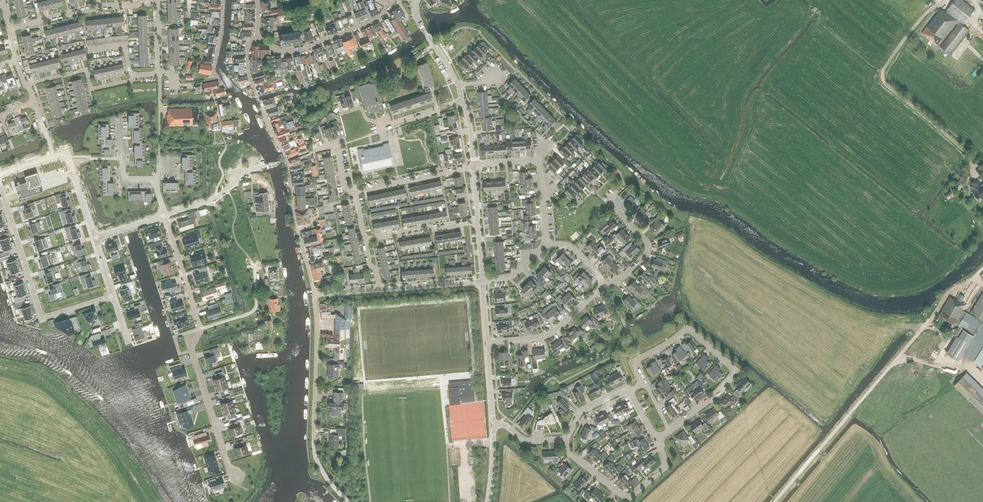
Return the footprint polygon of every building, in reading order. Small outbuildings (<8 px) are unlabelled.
[(41,2),(37,3),(39,11),(45,9),(43,1),(43,0),(40,0),(41,2)] [(51,8),(49,0),(47,0),(43,1),(45,9),(51,8)] [(271,15),(285,12),(292,11),(291,5),(282,6),(282,9),(271,11),(270,6),(272,6),(271,0),(270,0),(261,1),(262,11),(264,11),(264,15),(270,15),(271,15)] [(371,16),(378,13),(375,5),(374,5),(374,3),(375,3),(374,0),(367,0),(366,0),(365,0),(363,1),(365,6),(367,5),(368,8),(371,16)] [(453,3),(447,0),(444,0),(442,4),(450,8),(453,3)] [(975,10),(962,0),(955,0),(945,12),(941,9),(922,33),(937,45),(955,22),(958,25),(940,47),(949,54),(969,30),(963,25),(975,10)] [(356,2),(363,20),(368,18),(364,9),(363,6),(364,5),(363,1),(356,3),(356,2)] [(358,22),(363,20),(356,2),(353,3),(356,12),(354,13),(358,22)] [(338,14),(340,19),(344,28),(349,25),(346,16),(341,6),(339,7),(341,13),(338,14)] [(396,29),(399,32),(403,38),(409,34),(400,20),(405,17),(399,7),(395,10),(393,11),(393,12),(389,14),(393,20),(391,21),(396,29)] [(25,8),(16,10),(18,16),(26,15),(25,8)] [(204,17),(214,17),(219,17),(220,17),(220,15),(221,15),(221,13),(220,13),(220,9),(219,9),(210,9),(210,14),(204,14),(204,17)] [(255,22),(255,10),(245,11),(245,12),(241,12),(241,13),(245,13),(245,22),(255,22)] [(278,15),(273,15),(273,14),(272,15),(272,16),(272,22),(273,22),(278,22),(278,20),(279,20),(279,18),(286,17),(285,12),(278,13),(278,15)] [(344,28),(340,19),(338,14),(337,12),(331,15),(333,18),(336,17),(337,19),(338,18),(338,20),(335,21),(338,30),(343,28),(344,28)] [(346,16),(349,25),(355,23),(351,14),(346,16)] [(267,33),(272,33),(272,30),(274,30),(274,28),(275,28),(274,24),(273,22),(272,22),(272,16),(271,16),(271,17),(263,18),(263,22),(263,25),(264,25),(264,29),(267,28),(267,33)] [(208,29),(213,29),(213,26),(214,25),(220,25),(220,17),(219,17),(214,17),(214,21),(212,21),(211,25),(208,25),(208,29)] [(388,23),(391,22),(388,17),(382,20),(383,21),(387,27),(387,26),(390,25),(388,23)] [(78,34),(80,34),(79,31),(83,29),(81,21),(75,23),(78,34)] [(328,34),(337,30),(334,22),(324,26),(328,34)] [(376,31),(382,26),(379,22),(372,25),(376,32),(376,31)] [(391,32),(390,32),(395,29),(391,22),(388,23),(390,25),(387,26),(387,27),(390,32),(391,32)] [(71,33),(75,32),(75,35),(78,34),(75,23),(69,24),(71,33)] [(319,34),(325,32),(322,23),(316,25),(319,34)] [(66,37),(68,37),(67,34),(71,33),(69,24),(63,26),(66,37)] [(59,36),(62,35),(63,38),(66,37),(63,26),(56,28),(59,36)] [(218,35),(220,26),(213,26),(213,29),(208,29),(208,30),(203,30),(203,34),(208,34),(218,35)] [(303,31),(306,40),(310,38),(310,39),(312,38),(313,37),(308,26),(300,29),(301,32),(303,31)] [(371,38),(377,35),(372,26),(366,28),(367,30),(371,38)] [(376,31),(376,32),(377,34),(377,35),(385,48),(387,46),(382,38),(386,35),(383,30),(384,29),(382,26),(376,31)] [(53,37),(53,40),(56,40),(55,37),(59,36),(56,28),(50,29),(53,37)] [(46,39),(53,37),(50,29),(44,31),(46,39)] [(251,39),(252,29),(248,29),(248,30),(243,30),(242,39),(251,39)] [(393,36),(399,32),(396,29),(395,29),(390,32),(391,32),(390,32),(391,33),(390,35),(391,37),(393,36)] [(281,45),(282,45),(297,42),(299,42),(301,40),(302,39),(302,37),(302,35),(301,33),(300,32),(298,31),(296,31),(279,33),(279,34),(280,38),(281,45)] [(217,39),(218,35),(208,34),(207,41),(205,40),(200,40),(200,42),(207,43),(214,44),(216,44),(217,39)] [(35,40),(34,38),(31,39),(31,35),(22,36),(24,43),(35,40)] [(348,56),(353,54),(350,48),(356,45),(352,35),(341,39),(348,56)] [(359,41),(361,47),(370,44),(367,37),(360,40),(359,38),(356,40),(357,42),(359,41)] [(338,58),(342,57),(339,52),(341,51),(341,49),(344,48),(340,39),(333,41),(334,42),(332,43),(338,58)] [(33,47),(33,43),(35,43),(35,40),(24,43),(25,49),(33,47)] [(482,42),(480,43),(476,47),(483,54),(488,59),(489,61),(490,62),(493,58),(489,54),(488,55),(485,52),(490,48),(484,42),(483,42),(482,42)] [(216,44),(214,44),(207,43),(206,48),(209,48),(207,58),(204,58),(204,62),(212,64),(214,55),(214,56),(215,53),(214,53),(216,44)] [(324,45),(326,50),(329,56),(332,54),(334,56),(336,56),(330,43),(329,44),(329,43),(324,45)] [(233,54),(245,54),(245,47),(240,48),(240,45),(236,45),(236,44),(231,44),(231,51),(231,54),(232,54),(233,54)] [(252,57),(257,58),(263,59),(263,58),(264,56),(264,52),(269,52),(269,47),(259,47),(259,46),(252,45),(252,57)] [(79,50),(81,60),(87,58),(85,49),(81,50),(80,46),(77,46),(78,50),(79,50)] [(326,56),(324,51),(322,46),(313,50),(316,58),(317,58),(319,60),(322,59),(323,61),(327,59),(326,56)] [(33,47),(25,49),(26,55),(35,53),(33,47)] [(79,50),(78,50),(75,51),(74,47),(71,48),(72,52),(73,52),(75,61),(81,60),(79,50)] [(481,56),(483,54),(476,47),(471,51),(479,59),(481,61),(483,59),(481,56)] [(73,52),(72,52),(69,53),(68,49),(65,49),(66,53),(67,53),(69,63),(75,61),(73,52)] [(67,53),(66,53),(63,54),(62,50),(60,51),(61,55),(63,64),(69,63),(67,53)] [(419,52),(418,50),(413,53),(415,55),(412,57),(410,59),(413,63),(416,62),(415,61),(422,55),(420,51),(419,52)] [(477,60),(479,59),(471,51),(467,56),(466,54),(473,62),(476,64),(478,62),(477,60)] [(238,62),(244,62),(245,62),(245,54),(233,54),(233,57),(233,64),(238,64),(238,62)] [(295,65),(296,70),(300,70),(299,64),(302,63),(300,54),(293,56),(295,65)] [(471,64),(473,62),(466,54),(462,59),(471,68),(473,66),(471,64)] [(53,59),(55,69),(61,67),(59,58),(55,59),(54,55),(52,55),(51,55),(52,59),(53,59)] [(312,63),(311,59),(310,59),(309,55),(306,56),(305,55),(302,56),(302,57),(301,57),(303,65),(307,80),(314,78),(313,74),(310,64),(312,63)] [(53,59),(52,59),(49,60),(48,56),(45,57),(46,61),(47,61),(49,70),(55,69),(53,59)] [(282,78),(282,76),(282,69),(281,56),(273,56),(273,57),(269,57),(269,56),(267,56),(267,62),(273,61),(274,70),(272,70),(272,73),(272,74),(273,78),(282,78)] [(251,57),(251,73),(257,72),(257,71),(260,71),(264,70),(264,69),(265,69),(265,64),(266,60),(262,60),(262,59),(257,59),(257,58),(252,57),(251,57)] [(282,76),(284,76),(286,76),(285,73),(288,73),(287,68),(291,68),(294,68),(292,57),(284,58),(285,60),(282,60),(283,69),(282,69),(282,76)] [(47,61),(46,61),(43,62),(42,58),(40,58),(41,62),(43,72),(49,70),(47,61)] [(41,62),(37,63),(36,59),(34,60),(35,64),(35,63),(38,73),(43,72),(41,62)] [(469,70),(471,68),(462,59),(458,63),(465,70),(467,68),(469,70)] [(35,63),(35,64),(31,65),(30,60),(28,61),(29,65),(32,74),(38,73),(35,63)] [(117,65),(119,75),(125,73),(123,64),(119,65),(118,61),(115,61),(116,65),(117,65)] [(117,65),(116,65),(113,66),(112,62),(109,63),(110,66),(111,66),(113,76),(119,75),(117,65)] [(238,62),(238,64),(234,65),(234,70),(238,70),(239,74),(244,74),(244,62),(238,62)] [(420,71),(429,68),(427,62),(418,65),(420,71)] [(111,66),(110,66),(107,67),(106,63),(104,64),(104,68),(105,68),(107,77),(113,76),(111,66)] [(210,74),(212,66),(200,64),(199,72),(210,74)] [(105,68),(104,68),(101,69),(100,65),(98,65),(98,69),(99,69),(101,78),(107,77),(105,68)] [(99,69),(98,69),(95,70),(94,66),(92,66),(92,68),(92,70),(93,71),(95,80),(101,78),(99,69)] [(423,80),(432,77),(429,68),(420,71),(423,80)] [(254,80),(263,78),(264,78),(262,71),(259,72),(258,73),(251,74),(253,81),(254,80)] [(2,75),(4,81),(7,80),(10,88),(16,85),(12,74),(8,76),(7,73),(2,75)] [(241,86),(249,83),(247,76),(238,78),(239,83),(240,85),(241,86)] [(432,77),(423,80),(424,85),(423,86),(425,91),(428,90),(429,90),(430,90),(428,85),(434,83),(432,77)] [(508,93),(519,83),(515,78),(514,79),(513,77),(506,83),(511,87),(506,91),(508,93)] [(262,84),(264,91),(270,90),(269,85),(270,85),(269,84),(268,84),(265,84),(264,82),(263,82),(263,78),(254,80),(255,82),(254,82),(255,85),(262,84)] [(284,86),(282,78),(273,78),(275,89),(284,86)] [(73,87),(83,85),(81,79),(71,81),(72,85),(68,86),(69,89),(73,88),(73,87)] [(220,88),(218,81),(202,84),(203,91),(204,91),(205,92),(210,91),(210,90),(220,88)] [(371,84),(370,82),(358,86),(364,107),(365,107),(368,114),(383,109),(375,83),(371,84)] [(516,93),(523,87),(519,83),(508,93),(510,95),(514,91),(516,93)] [(46,88),(47,94),(57,92),(57,91),(56,88),(60,87),(59,84),(55,85),(55,86),(46,88)] [(264,92),(264,91),(262,84),(255,85),(258,94),(264,92)] [(73,87),(73,88),(74,91),(70,92),(70,95),(74,94),(74,93),(84,91),(83,85),(73,87)] [(516,101),(527,91),(523,87),(516,93),(519,95),(514,99),(516,101)] [(217,95),(226,93),(224,88),(213,91),(215,96),(217,95)] [(58,98),(58,97),(57,94),(61,93),(61,90),(57,91),(57,92),(47,94),(49,100),(58,98)] [(74,93),(74,94),(75,97),(71,98),(72,100),(76,99),(75,99),(85,96),(84,91),(74,93)] [(526,103),(531,98),(529,96),(531,95),(527,91),(516,101),(518,103),(522,99),(526,103)] [(426,103),(433,101),(430,92),(423,94),(426,103)] [(420,105),(426,103),(423,94),(417,96),(420,105)] [(347,106),(345,97),(342,97),(340,95),(336,96),(337,102),(340,101),(342,107),(347,106)] [(345,97),(347,106),(353,104),(350,95),(345,97)] [(60,103),(59,103),(59,99),(63,98),(62,96),(58,97),(58,98),(49,100),(50,106),(60,103)] [(75,99),(76,99),(76,103),(73,104),(73,106),(77,105),(87,102),(85,96),(75,99)] [(413,108),(420,105),(417,96),(410,99),(413,108)] [(265,108),(276,106),(274,98),(263,101),(265,108)] [(528,113),(538,103),(534,98),(533,100),(531,98),(526,103),(530,107),(526,111),(528,113)] [(406,110),(413,108),(410,99),(403,101),(406,110)] [(399,112),(406,110),(403,101),(396,103),(399,112)] [(61,109),(60,105),(64,104),(63,102),(59,103),(60,103),(50,106),(51,112),(61,109)] [(77,105),(78,109),(74,110),(75,112),(79,111),(88,108),(87,102),(77,105)] [(220,115),(224,114),(224,110),(225,110),(226,111),(231,110),(230,105),(225,106),(225,108),(223,108),(222,103),(218,104),(220,115)] [(396,103),(390,105),(393,114),(399,112),(396,103)] [(536,113),(542,107),(538,103),(528,113),(529,115),(533,111),(536,113)] [(268,117),(272,116),(284,112),(282,105),(266,110),(268,117)] [(536,121),(546,111),(542,107),(536,113),(538,115),(534,119),(536,121)] [(51,112),(53,118),(62,115),(61,111),(65,110),(65,108),(61,109),(51,112)] [(198,109),(192,109),(192,108),(168,109),(168,114),(167,114),(167,126),(168,126),(174,126),(184,125),(183,122),(189,122),(189,125),(193,124),(193,123),(199,123),(198,109)] [(544,121),(550,115),(546,111),(536,121),(537,123),(541,119),(544,121)] [(217,120),(217,118),(216,113),(205,114),(205,120),(206,120),(207,129),(212,128),(212,129),(212,122),(217,122),(217,120)] [(278,114),(270,117),(271,122),(280,120),(280,122),(292,118),(291,115),(290,114),(287,115),(279,118),(278,114)] [(443,124),(456,122),(455,115),(447,116),(448,120),(443,120),(442,118),(439,118),(440,124),(443,124)] [(550,115),(544,121),(546,123),(542,127),(545,131),(554,123),(552,121),(554,119),(550,115)] [(21,130),(24,129),(24,130),(31,127),(26,116),(22,118),(21,116),(16,118),(21,130)] [(22,131),(21,130),(16,118),(11,120),(12,122),(8,124),(12,135),(22,131)] [(239,125),(238,120),(221,122),(222,130),(228,129),(228,130),(235,129),(235,126),(239,125)] [(280,122),(280,120),(271,122),(271,123),(272,127),(274,127),(276,132),(287,128),(295,125),(293,120),(283,124),(281,125),(280,122)] [(329,127),(332,136),(337,134),(336,129),(339,128),(337,120),(331,122),(332,126),(329,127)] [(456,122),(443,124),(444,127),(449,126),(449,130),(457,129),(456,122)] [(332,136),(329,127),(326,128),(325,126),(320,127),(322,133),(325,132),(327,138),(332,136)] [(278,138),(290,133),(287,128),(276,132),(278,138)] [(290,133),(278,138),(278,139),(280,144),(287,141),(286,138),(289,137),(288,135),(290,134),(290,133)] [(572,139),(579,146),(581,148),(583,146),(581,144),(583,141),(576,134),(572,139)] [(6,135),(0,138),(0,147),(5,144),(8,151),(11,149),(10,147),(14,146),(11,138),(7,140),(6,135)] [(460,148),(458,136),(452,137),(452,138),(449,138),(451,146),(453,145),(454,149),(460,148)] [(281,145),(285,152),(290,149),(290,150),(298,146),(297,145),(294,139),(281,145)] [(577,148),(579,146),(572,139),(568,143),(575,150),(577,148)] [(300,152),(298,148),(306,145),(304,142),(299,144),(297,145),(298,146),(290,150),(290,149),(285,152),(288,158),(300,152)] [(363,148),(357,149),(362,171),(362,172),(379,169),(394,165),(393,165),(389,142),(383,144),(383,145),(365,149),(364,149),(363,148)] [(573,152),(575,150),(568,143),(563,147),(570,154),(573,156),(575,154),(573,152)] [(570,158),(573,156),(570,154),(563,147),(559,151),(566,159),(568,156),(570,158)] [(323,158),(323,162),(322,162),(322,164),(324,164),(327,163),(332,162),(331,156),(323,158)] [(553,160),(560,167),(565,163),(569,168),(572,165),(565,159),(563,161),(558,156),(553,160)] [(307,160),(300,161),(299,157),(289,161),(290,165),(302,163),(302,162),(309,161),(308,159),(307,159),(307,160)] [(597,164),(604,171),(608,166),(601,159),(599,161),(597,160),(595,162),(597,163),(597,164)] [(556,171),(560,167),(553,160),(549,164),(552,167),(550,169),(552,172),(554,174),(557,176),(559,174),(556,171)] [(303,163),(302,163),(290,165),(290,166),(291,172),(302,170),(301,167),(303,166),(303,163)] [(599,175),(604,171),(597,164),(592,168),(599,175)] [(595,179),(599,175),(592,168),(590,170),(589,168),(587,170),(588,172),(594,178),(595,179)] [(589,182),(594,178),(588,172),(587,170),(585,172),(583,171),(581,173),(582,175),(589,182)] [(305,176),(304,175),(304,171),(303,171),(291,173),(292,179),(305,176)] [(26,179),(14,183),(19,199),(43,191),(41,185),(41,184),(38,175),(37,172),(34,173),(25,176),(26,179)] [(523,184),(533,184),(532,178),(526,178),(526,172),(519,172),(520,181),(523,181),(523,184)] [(585,186),(589,182),(582,175),(578,179),(585,186)] [(293,185),(304,185),(304,180),(307,180),(307,177),(305,177),(305,176),(292,179),(293,185)] [(462,184),(460,176),(446,179),(446,181),(447,185),(450,184),(449,183),(454,182),(455,186),(462,184)] [(581,190),(585,186),(578,179),(576,181),(575,180),(572,182),(574,183),(581,190)] [(975,180),(969,184),(973,189),(971,191),(977,199),(979,197),(979,198),(982,195),(982,183),(979,185),(975,180)] [(577,194),(581,190),(574,183),(572,185),(570,183),(567,185),(577,194)] [(304,185),(293,185),(296,185),(296,194),(305,193),(305,188),(305,187),(305,189),(307,189),(307,188),(315,188),(315,184),(305,185),(304,185)] [(533,184),(523,184),(523,188),(521,188),(521,194),(527,194),(527,190),(533,190),(533,184)] [(572,199),(577,194),(567,185),(565,187),(567,189),(565,192),(572,199)] [(452,190),(452,193),(456,192),(456,196),(457,196),(458,198),(463,197),(462,195),(464,194),(463,188),(452,190)] [(946,197),(952,193),(949,189),(943,193),(946,197)] [(269,211),(267,192),(259,193),(259,195),(254,195),(254,203),(255,203),(256,212),(260,211),(260,212),(269,211)] [(61,193),(54,195),(57,202),(60,201),(62,207),(71,204),(69,199),(67,200),(66,195),(62,197),(61,193)] [(339,200),(338,193),(333,194),(329,195),(330,199),(328,199),(328,202),(339,200)] [(624,206),(629,210),(628,211),(631,214),(638,208),(632,203),(635,200),(631,196),(625,201),(627,203),(624,206)] [(526,209),(536,208),(535,203),(529,203),(529,200),(522,200),(522,206),(526,206),(526,209)] [(26,212),(23,213),(25,219),(34,216),(32,210),(35,209),(33,202),(27,204),(28,207),(24,208),(26,212)] [(453,211),(466,208),(465,202),(458,203),(458,207),(455,207),(449,208),(449,211),(453,211)] [(453,211),(449,211),(450,218),(454,217),(453,213),(456,213),(459,213),(460,216),(468,215),(466,208),(453,211)] [(536,208),(526,209),(526,213),(523,213),(524,219),(532,218),(531,215),(536,214),(536,208)] [(649,220),(647,218),(644,215),(647,212),(643,208),(637,213),(639,215),(636,218),(640,222),(640,223),(643,226),(649,220)] [(66,209),(60,211),(62,218),(63,218),(65,217),(67,222),(67,223),(76,221),(74,215),(72,216),(71,211),(69,212),(67,213),(66,210),(66,209)] [(310,223),(308,209),(296,211),(295,211),(298,225),(310,223)] [(198,218),(196,212),(187,214),(187,215),(188,214),(189,219),(178,222),(181,230),(194,226),(191,218),(193,218),(193,219),(198,218)] [(657,234),(665,226),(659,220),(662,217),(659,214),(653,220),(656,223),(650,228),(657,234)] [(617,225),(612,220),(607,224),(605,221),(598,227),(603,233),(605,231),(608,234),(617,225)] [(31,229),(29,229),(30,234),(41,231),(39,225),(41,225),(39,221),(29,224),(31,229)] [(325,231),(330,230),(331,229),(330,221),(321,223),(321,225),(322,226),(324,225),(325,229),(322,230),(323,231),(325,231)] [(523,232),(536,231),(536,225),(532,225),(531,221),(522,222),(522,232),(523,232)] [(71,225),(65,227),(69,240),(81,237),(79,231),(77,232),(76,227),(72,229),(71,225)] [(161,235),(159,227),(152,229),(151,229),(152,229),(144,231),(146,236),(149,235),(150,239),(152,238),(153,241),(153,242),(161,239),(160,239),(159,236),(161,235)] [(308,230),(302,232),(305,245),(311,244),(318,242),(316,232),(315,229),(308,231),(308,230)] [(624,243),(630,237),(622,229),(616,235),(624,243)] [(185,248),(194,245),(199,244),(197,238),(201,236),(199,231),(187,235),(188,239),(183,240),(184,244),(183,244),(184,248),(185,248)] [(536,231),(523,232),(523,235),(524,235),(524,241),(525,241),(530,241),(531,240),(531,237),(537,237),(536,231)] [(666,239),(658,242),(661,249),(666,247),(670,245),(671,245),(669,239),(675,236),(673,232),(664,236),(666,239)] [(0,239),(0,244),(0,245),(11,242),(9,236),(8,237),(5,238),(3,234),(0,235),(0,236),(1,239),(0,239)] [(590,251),(597,245),(594,242),(596,241),(592,236),(588,241),(590,243),(586,247),(590,251)] [(36,245),(34,246),(35,251),(48,247),(45,237),(35,241),(36,245)] [(114,242),(105,244),(108,252),(118,249),(117,245),(120,244),(118,237),(113,239),(114,242)] [(609,245),(615,239),(612,237),(606,242),(609,245)] [(11,242),(0,245),(2,251),(12,248),(11,242)] [(72,242),(70,243),(72,250),(73,250),(75,249),(77,255),(86,253),(84,247),(82,248),(81,244),(73,246),(72,242)] [(600,242),(597,245),(590,251),(595,256),(599,252),(601,254),(605,250),(601,246),(600,242)] [(621,251),(619,253),(622,256),(627,252),(631,257),(640,249),(634,243),(632,245),(629,243),(621,251)] [(162,250),(162,248),(161,245),(155,246),(157,251),(156,252),(158,258),(167,255),(165,249),(162,250)] [(318,255),(317,249),(312,251),(312,250),(307,251),(308,257),(318,255)] [(205,263),(204,257),(205,257),(204,251),(196,254),(197,257),(191,259),(193,267),(200,264),(201,265),(204,264),(204,263),(207,262),(205,263)] [(560,264),(567,258),(563,253),(559,256),(557,254),(551,259),(555,263),(558,261),(560,264)] [(41,261),(39,262),(40,267),(53,264),(50,254),(40,257),(41,261)] [(608,255),(602,261),(604,264),(604,265),(608,269),(614,263),(612,260),(614,258),(610,254),(608,256),(608,255)] [(668,261),(656,257),(655,260),(654,259),(651,266),(661,269),(662,265),(666,267),(668,261)] [(8,268),(18,265),(16,259),(12,261),(11,258),(10,258),(5,259),(8,268)] [(390,261),(390,258),(387,259),(380,260),(381,266),(388,265),(387,262),(390,261)] [(567,258),(560,264),(563,267),(561,269),(565,273),(570,268),(568,265),(572,262),(567,258)] [(77,259),(75,259),(77,266),(80,265),(82,271),(91,269),(89,263),(87,264),(86,260),(78,262),(77,259)] [(166,263),(165,260),(158,263),(159,268),(163,267),(165,275),(173,273),(172,269),(173,269),(172,266),(171,266),(170,262),(166,263)] [(311,270),(320,268),(323,267),(322,261),(314,262),(314,263),(310,264),(311,270)] [(614,263),(608,269),(612,273),(613,273),(615,275),(623,268),(619,263),(617,265),(614,263)] [(18,265),(8,268),(9,274),(20,271),(18,265)] [(124,265),(114,268),(116,276),(119,275),(120,280),(127,278),(125,273),(126,273),(124,265)] [(541,271),(547,277),(549,274),(552,277),(556,273),(551,268),(549,270),(545,266),(541,271)] [(46,277),(44,278),(46,284),(56,280),(54,274),(56,274),(54,267),(48,268),(49,272),(45,273),(46,277)] [(203,283),(209,281),(206,274),(209,273),(207,267),(199,269),(200,273),(194,275),(197,284),(203,282),(203,283)] [(311,270),(314,281),(319,280),(322,279),(321,275),(321,272),(321,271),(320,268),(311,270)] [(270,280),(278,279),(277,269),(269,270),(270,280)] [(544,279),(547,277),(541,271),(536,275),(540,279),(538,281),(543,286),(547,282),(544,279)] [(581,282),(588,276),(584,271),(580,275),(578,272),(572,278),(576,282),(578,279),(581,282)] [(648,276),(647,275),(644,272),(639,277),(646,284),(649,281),(651,284),(656,280),(651,274),(648,276)] [(330,275),(330,273),(328,274),(328,276),(324,277),(325,285),(332,284),(331,275),(330,275)] [(86,274),(80,275),(82,282),(83,282),(85,281),(87,287),(87,288),(96,285),(94,279),(92,280),(91,276),(90,276),(87,277),(86,274)] [(588,276),(581,282),(584,285),(582,288),(586,292),(591,286),(589,284),(592,280),(588,276)] [(174,291),(178,289),(176,283),(172,283),(170,278),(165,280),(166,282),(161,283),(163,290),(169,290),(171,293),(175,292),(174,291)] [(526,284),(532,291),(534,292),(541,285),(535,279),(532,282),(531,280),(526,284)] [(121,290),(120,291),(121,293),(121,294),(121,295),(122,297),(123,297),(124,301),(128,300),(129,300),(129,299),(131,299),(132,298),(131,294),(131,293),(132,293),(130,288),(134,287),(132,281),(126,283),(127,286),(124,288),(122,289),(121,289),(121,290)] [(225,287),(223,282),(224,282),(224,281),(214,284),(214,285),(215,285),(216,287),(201,292),(202,295),(202,296),(204,300),(203,301),(209,299),(212,297),(212,298),(218,296),(217,296),(215,290),(225,287)] [(641,288),(634,281),(629,286),(627,287),(632,292),(633,291),(637,295),(642,291),(646,295),(649,292),(648,291),(643,286),(641,288)] [(23,282),(13,285),(15,291),(25,288),(23,282)] [(51,294),(49,294),(51,300),(63,296),(59,283),(53,285),(54,288),(50,289),(51,294)] [(529,293),(532,291),(526,284),(522,289),(523,291),(521,293),(527,299),(531,295),(529,293)] [(565,295),(572,303),(576,299),(571,294),(573,292),(569,287),(565,290),(568,293),(565,295)] [(25,288),(15,291),(17,297),(27,294),(25,288)] [(496,301),(506,300),(505,295),(508,295),(508,289),(501,290),(502,293),(495,293),(496,301)] [(971,312),(982,320),(982,319),(982,292),(971,312)] [(572,303),(565,295),(563,297),(560,295),(556,298),(561,303),(563,301),(568,307),(572,303)] [(633,300),(629,296),(623,301),(630,309),(634,305),(636,308),(640,304),(635,298),(633,300)] [(939,316),(954,324),(955,322),(959,324),(958,326),(959,326),(954,335),(956,336),(946,354),(958,361),(962,354),(982,367),(982,321),(981,324),(974,337),(971,335),(980,321),(963,310),(965,305),(961,302),(957,300),(955,299),(954,299),(950,297),(942,310),(943,311),(940,314),(939,316)] [(177,302),(176,298),(175,298),(170,300),(171,304),(170,304),(173,311),(177,310),(177,311),(181,310),(181,309),(184,308),(182,300),(177,302)] [(278,304),(278,298),(269,299),(269,307),(271,306),(271,311),(280,310),(280,304),(278,304)] [(553,304),(548,308),(556,318),(561,314),(558,310),(557,309),(559,307),(556,302),(553,304)] [(219,307),(217,303),(208,306),(209,309),(206,310),(208,319),(213,317),(214,318),(217,317),(216,316),(221,314),(219,307)] [(135,309),(126,312),(129,320),(140,316),(138,309),(141,308),(140,304),(134,306),(135,309)] [(497,316),(508,316),(508,313),(511,312),(511,304),(505,304),(505,308),(496,308),(497,316)] [(605,308),(603,304),(600,306),(600,307),(594,310),(598,318),(606,313),(607,316),(612,313),(608,307),(605,308)] [(20,315),(22,314),(32,311),(30,305),(18,309),(20,315)] [(543,312),(540,314),(544,319),(547,317),(548,318),(551,322),(556,318),(548,308),(543,312)] [(93,325),(100,323),(95,310),(82,314),(86,318),(87,317),(91,319),(93,325)] [(22,314),(24,320),(34,317),(32,311),(22,314)] [(345,329),(350,329),(350,323),(335,313),(335,329),(345,329)] [(180,318),(179,314),(172,317),(174,325),(177,324),(177,326),(178,329),(182,327),(189,324),(187,316),(180,318)] [(530,320),(534,328),(542,324),(537,314),(532,316),(533,318),(530,320)] [(79,327),(76,316),(55,323),(56,326),(61,328),(65,327),(67,331),(67,332),(68,332),(68,333),(69,333),(70,333),(71,333),(72,333),(75,332),(74,329),(79,327)] [(594,327),(598,324),(599,323),(592,316),(590,319),(587,316),(579,323),(587,331),(590,328),(588,325),(590,323),(594,328),(594,327)] [(534,328),(530,320),(527,321),(526,319),(521,322),(523,327),(526,326),(528,331),(534,328)] [(498,333),(510,332),(509,328),(513,328),(512,320),(506,321),(506,324),(498,325),(498,333)] [(143,333),(150,330),(148,324),(132,329),(132,330),(133,330),(135,335),(134,335),(134,337),(135,340),(145,338),(143,333)] [(583,338),(586,335),(583,331),(579,327),(577,329),(575,327),(566,335),(572,341),(579,334),(583,338)] [(335,337),(327,337),(326,347),(333,347),(334,347),(334,358),(344,359),(345,329),(335,329),(335,337)] [(102,346),(103,348),(107,347),(104,337),(100,339),(100,337),(101,337),(99,333),(91,336),(89,339),(89,340),(93,339),(93,341),(92,341),(94,348),(102,346)] [(559,350),(564,346),(566,349),(569,347),(564,340),(561,342),(559,339),(556,342),(551,346),(554,351),(552,352),(556,357),(561,353),(559,350)] [(697,348),(692,341),(693,340),(692,340),(686,344),(685,342),(681,345),(686,351),(688,349),(691,352),(698,347),(697,348)] [(687,355),(680,346),(676,348),(678,350),(672,355),(673,354),(678,361),(677,362),(687,355)] [(204,357),(207,364),(216,361),(214,354),(220,352),(218,347),(208,350),(210,355),(204,357)] [(546,357),(544,348),(537,349),(533,349),(534,356),(531,357),(532,364),(537,363),(536,359),(546,357)] [(517,366),(526,366),(525,357),(529,356),(528,350),(522,350),(522,354),(516,355),(517,366)] [(509,359),(508,352),(499,352),(500,365),(506,364),(507,368),(513,368),(512,359),(509,359)] [(711,364),(706,359),(707,357),(704,354),(696,363),(705,371),(704,370),(710,363),(711,364)] [(672,364),(668,357),(669,357),(662,360),(661,358),(657,360),(661,367),(663,365),(665,368),(673,364),(672,364)] [(344,369),(344,361),(338,361),(338,365),(338,364),(328,364),(328,378),(337,378),(337,368),(344,369)] [(660,371),(655,361),(651,363),(652,365),(646,368),(646,369),(647,368),(651,375),(650,376),(660,371)] [(171,372),(172,371),(174,379),(187,375),(184,367),(181,368),(180,367),(181,367),(180,363),(169,367),(171,372)] [(724,375),(718,370),(720,368),(716,365),(708,374),(717,382),(717,381),(722,374),(723,375),(724,375)] [(623,379),(620,375),(624,373),(620,366),(616,368),(619,372),(611,376),(608,375),(605,379),(609,382),(610,382),(612,385),(623,379)] [(215,385),(226,382),(224,376),(222,371),(215,374),(216,377),(217,377),(217,378),(213,380),(215,385)] [(502,386),(512,385),(511,379),(514,379),(513,375),(505,375),(505,379),(501,379),(502,386)] [(977,391),(962,377),(954,385),(969,400),(982,414),(982,397),(977,391)] [(742,392),(751,383),(745,378),(736,387),(738,389),(737,390),(734,393),(739,397),(741,394),(740,393),(741,391),(742,392)] [(592,396),(601,391),(604,389),(599,379),(594,382),(596,386),(589,390),(592,396)] [(659,394),(667,388),(669,386),(670,386),(664,379),(658,383),(660,386),(656,389),(659,394)] [(451,404),(459,403),(459,402),(475,401),(473,380),(449,382),(451,404)] [(695,382),(691,385),(699,396),(704,393),(701,388),(703,386),(698,380),(695,382)] [(226,382),(215,385),(217,391),(221,390),(221,391),(220,392),(221,395),(229,393),(227,388),(228,388),(226,382)] [(179,389),(173,391),(177,402),(180,401),(180,402),(190,399),(188,394),(186,395),(185,392),(187,391),(185,385),(178,387),(179,389)] [(578,403),(585,400),(581,393),(584,391),(581,385),(576,387),(577,391),(573,393),(578,403)] [(699,396),(691,385),(686,389),(687,390),(684,392),(689,397),(691,395),(695,400),(699,396)] [(669,386),(667,388),(659,394),(663,398),(668,395),(670,397),(676,392),(674,389),(672,391),(669,386)] [(512,404),(512,399),(513,399),(512,393),(514,393),(514,388),(506,389),(506,393),(502,393),(503,400),(505,400),(506,405),(512,404)] [(564,398),(568,394),(562,389),(558,391),(564,398)] [(334,403),(329,403),(329,408),(330,408),(330,414),(332,414),(332,415),(333,416),(334,416),(335,416),(336,415),(336,414),(338,414),(338,408),(347,409),(347,403),(342,403),(342,393),(334,392),(334,403)] [(738,400),(734,396),(732,398),(727,394),(719,402),(727,409),(731,405),(733,405),(738,400)] [(221,404),(222,409),(233,406),(231,400),(230,400),(229,396),(222,398),(223,401),(224,401),(225,402),(221,404)] [(669,412),(676,407),(675,405),(676,404),(677,402),(674,397),(668,402),(670,404),(665,408),(669,412)] [(560,405),(556,408),(558,410),(560,412),(565,416),(569,412),(570,411),(567,409),(570,406),(566,402),(562,398),(557,403),(560,405)] [(623,403),(618,405),(622,412),(623,414),(623,413),(624,415),(627,413),(628,412),(631,411),(627,404),(625,405),(623,403)] [(615,411),(612,412),(615,419),(618,417),(619,418),(624,416),(624,415),(623,413),(623,414),(622,412),(618,405),(613,408),(615,411)] [(235,412),(233,406),(222,409),(224,415),(228,414),(229,415),(228,416),(229,419),(236,417),(234,412),(235,412)] [(530,422),(533,419),(529,415),(533,411),(528,407),(523,412),(526,415),(520,422),(525,426),(530,422)] [(676,407),(669,412),(672,417),(681,411),(679,408),(677,408),(676,407)] [(545,415),(545,417),(542,417),(538,416),(535,431),(540,430),(542,430),(542,429),(544,429),(544,423),(545,424),(546,423),(547,424),(551,424),(557,421),(555,417),(557,415),(553,408),(550,409),(552,412),(548,414),(545,415)] [(718,413),(717,412),(714,408),(705,415),(710,421),(717,416),(720,419),(724,416),(720,411),(718,413)] [(181,419),(182,423),(184,427),(189,427),(190,426),(190,424),(193,423),(190,414),(187,415),(186,411),(177,414),(179,419),(181,419)] [(601,415),(605,423),(610,420),(611,421),(614,420),(610,413),(608,415),(606,412),(601,415)] [(602,424),(605,423),(601,415),(596,417),(597,420),(595,421),(599,430),(604,427),(602,424)] [(702,425),(699,420),(691,426),(695,432),(701,427),(704,431),(709,428),(705,422),(702,425)] [(233,428),(229,429),(231,435),(235,434),(236,437),(242,435),(241,432),(239,426),(237,421),(230,423),(231,427),(232,427),(233,428)] [(629,431),(638,426),(635,421),(631,424),(629,421),(622,425),(624,430),(628,428),(629,431)] [(595,431),(596,428),(590,425),(589,428),(585,427),(581,437),(587,440),(591,430),(595,431)] [(638,426),(629,431),(631,434),(629,436),(632,440),(638,437),(637,434),(641,432),(638,426)] [(330,434),(329,447),(338,447),(338,436),(345,437),(346,429),(336,429),(336,434),(335,434),(330,434)] [(688,437),(683,431),(675,437),(679,442),(678,442),(680,445),(681,445),(687,441),(691,445),(692,444),(695,442),(695,441),(691,435),(688,437)] [(209,435),(207,436),(206,432),(192,436),(192,437),(192,436),(195,445),(201,443),(202,447),(208,445),(207,445),(206,442),(211,440),(210,440),(209,435)] [(637,439),(632,441),(632,442),(634,446),(636,449),(647,443),(644,438),(640,440),(638,438),(637,439)] [(238,446),(239,447),(235,448),(237,454),(247,451),(245,445),(243,441),(236,443),(237,446),(238,446)] [(591,458),(599,452),(597,449),(600,446),(596,442),(590,447),(592,449),(587,453),(591,458)] [(647,443),(636,449),(640,457),(647,453),(646,450),(649,448),(647,443)] [(555,457),(554,451),(543,452),(544,459),(548,459),(552,459),(552,462),(556,464),(560,459),(557,456),(555,457)] [(599,452),(591,458),(595,462),(601,457),(603,460),(608,456),(604,451),(601,454),(599,452)] [(204,457),(209,472),(214,470),(214,468),(218,467),(216,462),(215,462),(215,461),(216,460),(215,458),(214,458),(213,455),(214,455),(214,454),(204,457)] [(607,471),(614,465),(612,462),(616,459),(612,455),(606,460),(608,462),(603,466),(607,471)] [(640,468),(644,465),(647,469),(655,462),(650,456),(647,459),(644,461),(641,458),(637,463),(634,465),(639,471),(641,469),(640,468)] [(572,469),(564,463),(560,469),(558,467),(553,472),(557,475),(559,471),(566,476),(569,473),(572,469)] [(614,465),(607,471),(611,475),(617,470),(619,473),(624,469),(620,464),(617,467),(614,465)] [(623,476),(618,479),(622,484),(630,478),(628,475),(629,473),(626,469),(621,473),(623,476)] [(582,488),(587,481),(582,477),(577,482),(576,481),(574,485),(579,489),(576,493),(580,496),(585,490),(582,488)] [(630,478),(622,484),(626,489),(632,483),(634,486),(639,482),(635,477),(632,480),(630,478)] [(209,484),(211,491),(225,487),(225,486),(223,479),(216,481),(215,479),(209,480),(209,481),(210,483),(209,483),(209,484)] [(599,492),(599,491),(595,488),(591,494),(588,491),(584,496),(589,500),(592,497),(598,501),(603,495),(599,492)]
